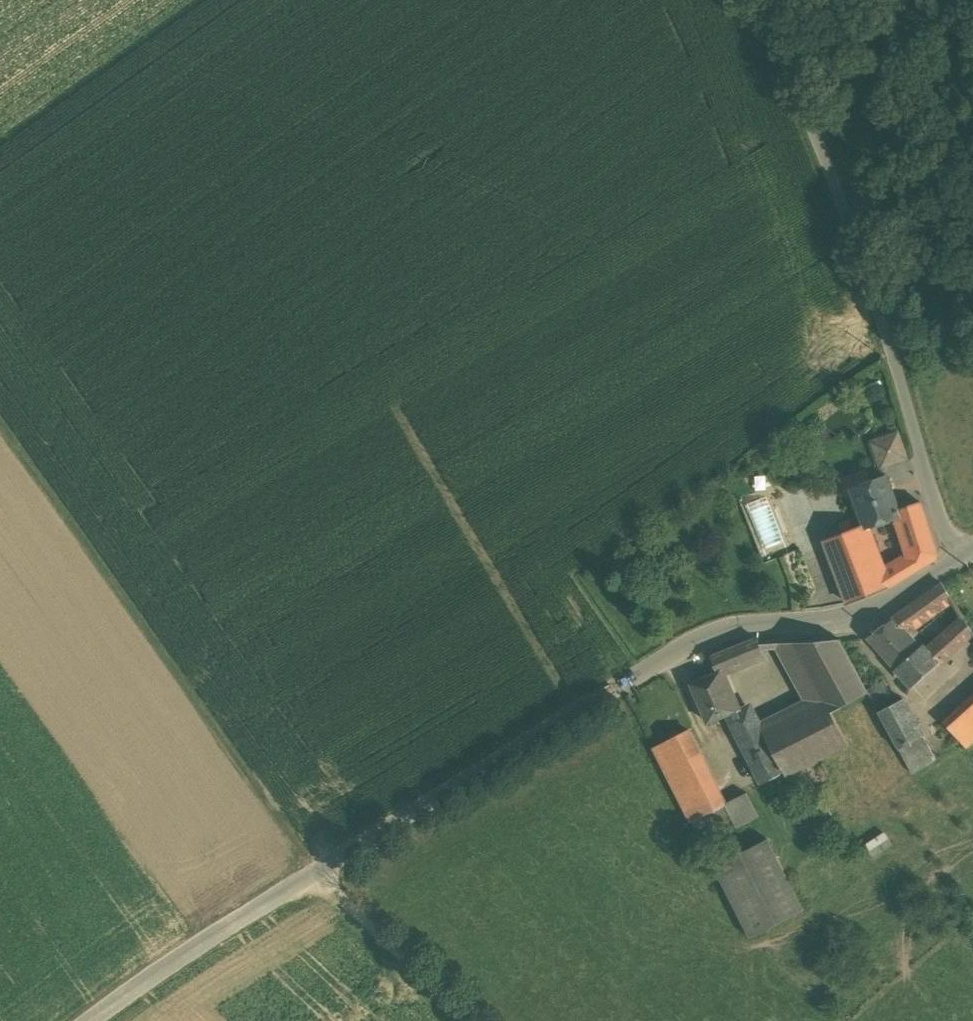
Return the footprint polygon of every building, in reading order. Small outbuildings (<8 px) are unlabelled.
[(897,433),(873,442),(882,466),(906,458),(897,433)] [(887,476),(865,484),(851,489),(864,525),(865,527),(866,527),(899,516),(898,509),(887,476)] [(938,557),(921,502),(898,509),(899,516),(911,558),(914,572),(938,557)] [(864,525),(823,540),(847,603),(888,587),(914,572),(911,558),(883,572),(866,527),(865,527),(864,525)] [(943,584),(915,604),(924,617),(952,598),(943,584)] [(915,604),(902,614),(913,629),(924,617),(915,604)] [(902,614),(868,637),(896,669),(918,648),(905,635),(913,629),(902,614)] [(927,650),(939,664),(972,634),(972,632),(965,618),(927,650)] [(717,673),(691,683),(707,723),(716,719),(717,720),(725,716),(733,731),(744,726),(736,708),(721,671),(764,654),(757,638),(711,657),(717,673)] [(839,639),(777,643),(793,673),(805,666),(822,698),(824,697),(831,711),(868,693),(867,691),(839,639)] [(927,650),(922,644),(918,648),(896,669),(912,687),(938,664),(939,664),(927,650)] [(805,666),(793,673),(810,705),(822,698),(805,666)] [(884,682),(867,691),(868,693),(879,712),(896,703),(884,682)] [(810,705),(761,730),(763,733),(763,734),(741,745),(761,784),(783,772),(785,776),(848,744),(831,711),(824,697),(822,698),(810,705)] [(944,722),(966,747),(972,741),(972,697),(944,722)] [(896,703),(879,712),(899,749),(923,736),(903,699),(896,703)] [(761,730),(749,702),(736,708),(744,726),(733,731),(741,745),(763,734),(761,730)] [(725,805),(687,730),(654,747),(692,822),(724,806),(725,805)] [(923,736),(899,749),(911,772),(936,759),(923,736)] [(746,794),(725,805),(724,806),(732,821),(736,829),(759,817),(746,794)] [(724,806),(692,822),(700,837),(732,821),(724,806)] [(768,839),(714,866),(750,938),(804,911),(768,839)]
